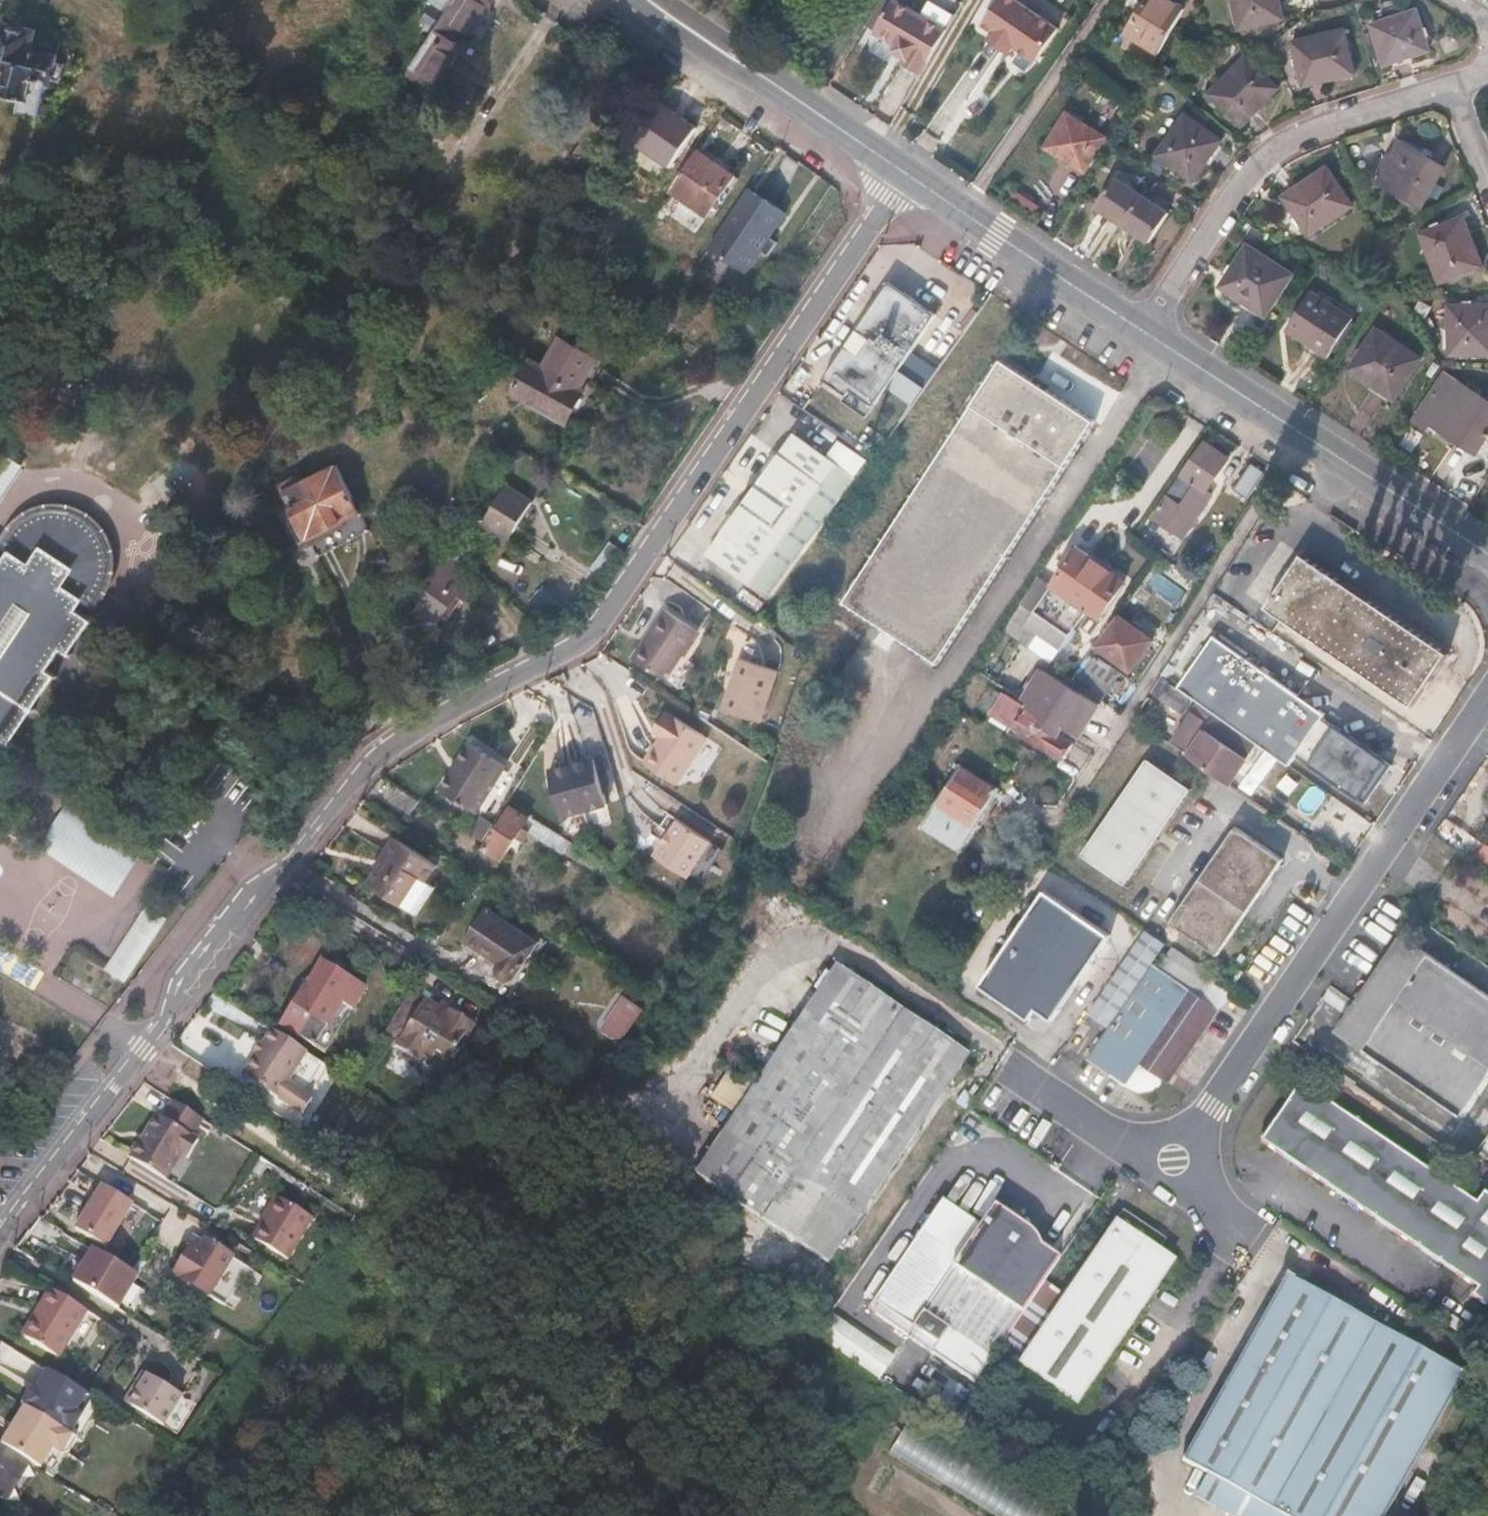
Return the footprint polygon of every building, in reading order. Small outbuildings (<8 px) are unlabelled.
[(448,12),(417,62),(396,94),(402,99),(413,82),(427,92),(438,76),(435,60),(445,44),(461,55),(475,33),(471,31),(490,2),(494,4),(496,0),(456,0),(448,12)] [(892,1),(890,0),(880,0),(866,24),(875,29),(874,33),(896,46),(894,51),(904,58),(902,63),(912,68),(921,74),(947,30),(896,0),(893,0),(892,1)] [(1013,47),(1036,63),(1059,29),(1017,0),(999,0),(982,25),(994,33),(989,39),(998,45),(1009,52),(1013,47)] [(1160,53),(1161,53),(1185,9),(1170,0),(1148,0),(1141,12),(1128,33),(1160,53)] [(1240,29),(1284,18),(1280,0),(1233,0),(1240,29)] [(448,12),(435,4),(426,18),(432,22),(410,57),(417,62),(448,12)] [(1430,50),(1417,10),(1372,25),(1385,64),(1430,50)] [(5,83),(3,92),(24,98),(21,108),(43,114),(52,82),(53,83),(55,77),(64,79),(69,62),(60,59),(61,55),(34,47),(38,32),(4,23),(0,39),(0,82),(5,83)] [(1355,74),(1344,29),(1293,42),(1304,86),(1355,74)] [(1279,88),(1246,56),(1210,94),(1242,125),(1279,88)] [(1135,96),(1139,89),(1132,85),(1128,93),(1135,96)] [(692,126),(658,105),(634,146),(668,166),(692,126)] [(1067,112),(1046,147),(1066,160),(1086,172),(1107,137),(1067,112)] [(1156,155),(1159,157),(1151,169),(1162,177),(1170,165),(1192,180),(1222,141),(1185,114),(1156,155)] [(1422,207),(1444,168),(1401,143),(1379,183),(1422,207)] [(737,173),(701,148),(675,187),(710,211),(737,173)] [(1327,167),(1284,196),(1309,234),(1352,206),(1327,167)] [(1124,225),(1143,195),(1116,177),(1097,207),(1124,225)] [(753,277),(794,215),(754,189),(713,251),(753,277)] [(1009,199),(1031,213),(1037,204),(1015,190),(1009,199)] [(1170,213),(1143,195),(1124,225),(1151,242),(1170,213)] [(1463,217),(1422,234),(1440,282),(1483,265),(1463,217)] [(1248,245),(1221,287),(1266,316),(1293,274),(1248,245)] [(937,311),(906,289),(891,278),(820,375),(844,392),(840,398),(863,414),(888,380),(914,399),(923,386),(896,367),(937,311)] [(1353,318),(1312,291),(1287,330),(1328,357),(1353,318)] [(1449,306),(1450,354),(1487,354),(1487,304),(1449,306)] [(1395,399),(1422,359),(1376,329),(1350,370),(1395,399)] [(546,365),(534,358),(514,396),(572,425),(592,388),(587,386),(602,356),(562,334),(546,365)] [(1093,424),(1001,362),(841,605),(934,668),(1093,424)] [(1448,374),(1443,383),(1447,386),(1452,378),(1458,382),(1458,381),(1460,377),(1453,372),(1448,374)] [(1476,453),(1487,434),(1487,400),(1458,381),(1458,382),(1450,393),(1438,386),(1415,420),(1427,428),(1430,423),(1476,453)] [(834,466),(789,434),(701,555),(746,587),(834,466)] [(1232,457),(1206,439),(1153,515),(1153,516),(1161,521),(1179,494),(1193,504),(1200,494),(1206,485),(1209,488),(1232,457)] [(25,467),(0,450),(0,505),(25,467)] [(1268,472),(1254,463),(1237,489),(1251,498),(1268,472)] [(374,531),(365,513),(340,466),(304,484),(301,479),(284,488),(295,508),(285,513),(302,546),(312,540),(321,559),(374,531)] [(534,500),(507,485),(485,526),(511,541),(534,500)] [(1193,504),(1179,494),(1161,521),(1153,516),(1147,524),(1172,541),(1192,512),(1199,517),(1211,501),(1200,494),(1193,504)] [(11,737),(22,745),(68,675),(58,668),(72,647),(82,654),(103,622),(83,609),(90,598),(102,606),(111,590),(117,571),(119,563),(117,548),(115,541),(112,535),(108,528),(100,520),(94,515),(78,508),(67,506),(60,505),(52,505),(44,507),(37,510),(29,516),(21,522),(14,530),(4,542),(17,551),(9,561),(0,555),(0,754),(11,737)] [(1127,579),(1078,549),(1039,611),(1024,602),(1006,631),(1038,653),(1051,632),(1082,651),(1127,579)] [(1310,553),(1273,607),(1418,705),(1455,650),(1310,553)] [(437,580),(439,581),(416,617),(437,632),(460,596),(468,601),(477,588),(469,582),(476,572),(454,554),(437,580)] [(696,632),(662,610),(630,661),(664,682),(696,632)] [(1157,641),(1121,614),(1095,649),(1130,676),(1157,641)] [(1214,637),(1180,687),(1195,698),(1198,700),(1293,766),(1328,714),(1214,637)] [(775,672),(736,659),(719,710),(758,723),(775,672)] [(1090,669),(1081,682),(1106,700),(1116,686),(1090,669)] [(1055,678),(1062,682),(1042,714),(1019,700),(1007,719),(1026,731),(1066,756),(1075,741),(1063,734),(1056,729),(1060,722),(1068,727),(1084,737),(1103,706),(1070,684),(1072,681),(1058,672),(1055,678)] [(1177,685),(1166,678),(1156,692),(1167,700),(1177,685)] [(1180,687),(1177,685),(1167,700),(1188,715),(1198,700),(1195,698),(1180,687)] [(1259,746),(1201,706),(1177,741),(1194,753),(1190,758),(1231,787),(1259,746)] [(653,735),(661,739),(644,767),(676,787),(706,740),(666,714),(653,735)] [(1026,731),(1007,719),(1000,729),(1020,742),(1026,731)] [(1068,727),(1060,722),(1056,729),(1063,734),(1068,727)] [(1393,766),(1337,727),(1311,764),(1368,803),(1393,766)] [(508,770),(474,748),(446,790),(480,813),(508,770)] [(598,759),(571,768),(585,816),(605,809),(601,796),(608,793),(602,775),(604,775),(598,759)] [(1193,790),(1149,759),(1083,855),(1127,885),(1193,790)] [(1003,789),(967,766),(942,805),(979,828),(1003,789)] [(571,768),(544,776),(560,824),(585,816),(571,768)] [(397,789),(390,801),(413,815),(420,802),(397,789)] [(73,804),(49,842),(124,890),(148,852),(73,804)] [(979,828),(942,805),(926,829),(964,852),(979,828)] [(522,841),(528,832),(572,859),(573,856),(611,879),(617,870),(579,847),(529,816),(528,820),(510,809),(485,849),(503,860),(517,838),(522,841)] [(659,845),(663,847),(655,859),(687,880),(710,844),(679,823),(670,836),(666,834),(659,845)] [(1284,861),(1237,830),(1174,925),(1222,956),(1284,861)] [(430,861),(397,839),(369,884),(402,905),(430,861)] [(410,911),(429,882),(420,877),(402,905),(410,911)] [(518,888),(506,880),(501,888),(513,896),(518,888)] [(1113,938),(1047,892),(981,986),(1030,1021),(1045,1000),(1062,1012),(1113,938)] [(136,978),(178,913),(156,899),(115,964),(136,978)] [(492,909),(470,943),(503,965),(502,968),(501,972),(502,976),(504,979),(507,982),(511,984),(515,984),(519,983),(522,980),(546,943),(492,909)] [(1205,968),(1147,929),(1089,1013),(1109,1027),(1089,1057),(1125,1082),(1137,1087),(1155,1087),(1160,1081),(1163,1077),(1168,1080),(1217,1009),(1190,990),(1205,968)] [(1336,1030),(1456,1118),(1487,1074),(1487,999),(1401,938),(1356,1002),(1336,1030)] [(969,1053),(837,964),(698,1168),(827,1257),(969,1053)] [(308,993),(305,991),(283,1028),(329,1055),(366,991),(344,977),(336,972),(325,965),(308,993)] [(1225,981),(1205,968),(1190,990),(1217,1009),(1232,987),(1228,984),(1225,981)] [(338,969),(336,972),(344,977),(346,973),(338,969)] [(1248,979),(1237,971),(1228,984),(1232,987),(1239,992),(1248,979)] [(642,999),(621,985),(598,1019),(619,1034),(642,999)] [(440,1012),(411,993),(385,1036),(400,1045),(396,1050),(420,1065),(423,1060),(440,1070),(454,1048),(456,1050),(471,1025),(453,1013),(450,1018),(440,1012)] [(453,1013),(443,1007),(440,1012),(450,1018),(453,1013)] [(265,1048),(259,1058),(246,1079),(306,1118),(317,1100),(308,1095),(327,1066),(275,1032),(265,1048)] [(265,1048),(261,1045),(255,1055),(259,1058),(265,1048)] [(726,1108),(739,1087),(724,1077),(710,1098),(726,1108)] [(1264,1140),(1478,1287),(1473,1295),(1487,1305),(1487,1191),(1487,1190),(1479,1201),(1303,1081),(1264,1140)] [(164,1117),(158,1113),(129,1157),(165,1179),(182,1154),(188,1158),(200,1140),(193,1136),(204,1119),(175,1100),(164,1117)] [(100,1182),(74,1229),(110,1248),(135,1200),(100,1182)] [(317,1221),(281,1199),(256,1240),(292,1262),(317,1221)] [(975,1234),(937,1209),(877,1299),(886,1304),(880,1312),(979,1380),(994,1358),(1042,1287),(1055,1268),(1023,1245),(1013,1230),(989,1214),(975,1234)] [(1119,1220),(1064,1301),(1015,1372),(1074,1412),(1170,1273),(1154,1261),(1162,1249),(1119,1220)] [(196,1255),(190,1251),(177,1271),(211,1293),(237,1253),(209,1235),(203,1246),(196,1255)] [(203,1246),(196,1242),(190,1251),(196,1255),(203,1246)] [(143,1276),(97,1248),(75,1284),(131,1318),(150,1288),(140,1281),(143,1276)] [(237,1253),(211,1293),(230,1305),(256,1266),(237,1253)] [(1291,1275),(1185,1464),(1280,1515),(1390,1515),(1469,1372),(1291,1275)] [(1064,1301),(1042,1287),(994,1358),(1015,1372),(1064,1301)] [(41,1308),(46,1312),(28,1342),(61,1362),(90,1315),(51,1291),(41,1308)] [(886,1304),(877,1299),(871,1306),(880,1312),(886,1304)] [(46,1312),(41,1308),(22,1339),(28,1342),(46,1312)] [(825,1320),(810,1342),(874,1383),(889,1361),(825,1320)] [(5,1374),(33,1384),(40,1364),(12,1354),(5,1374)] [(23,1406),(25,1407),(65,1431),(87,1395),(49,1372),(35,1396),(30,1393),(23,1406)] [(183,1398),(147,1377),(129,1407),(165,1428),(183,1398)] [(975,1385),(965,1400),(945,1429),(961,1439),(990,1396),(975,1385)] [(965,1400),(949,1389),(929,1418),(945,1429),(965,1400)] [(77,1438),(25,1407),(2,1446),(39,1469),(40,1469),(51,1449),(60,1454),(68,1453),(77,1438)] [(1053,1508),(905,1424),(888,1455),(996,1515),(1048,1515),(1053,1508)] [(0,1445),(0,1499),(15,1509),(39,1469),(2,1446),(0,1445)] [(40,1469),(53,1477),(68,1453),(60,1454),(51,1449),(40,1469)]
